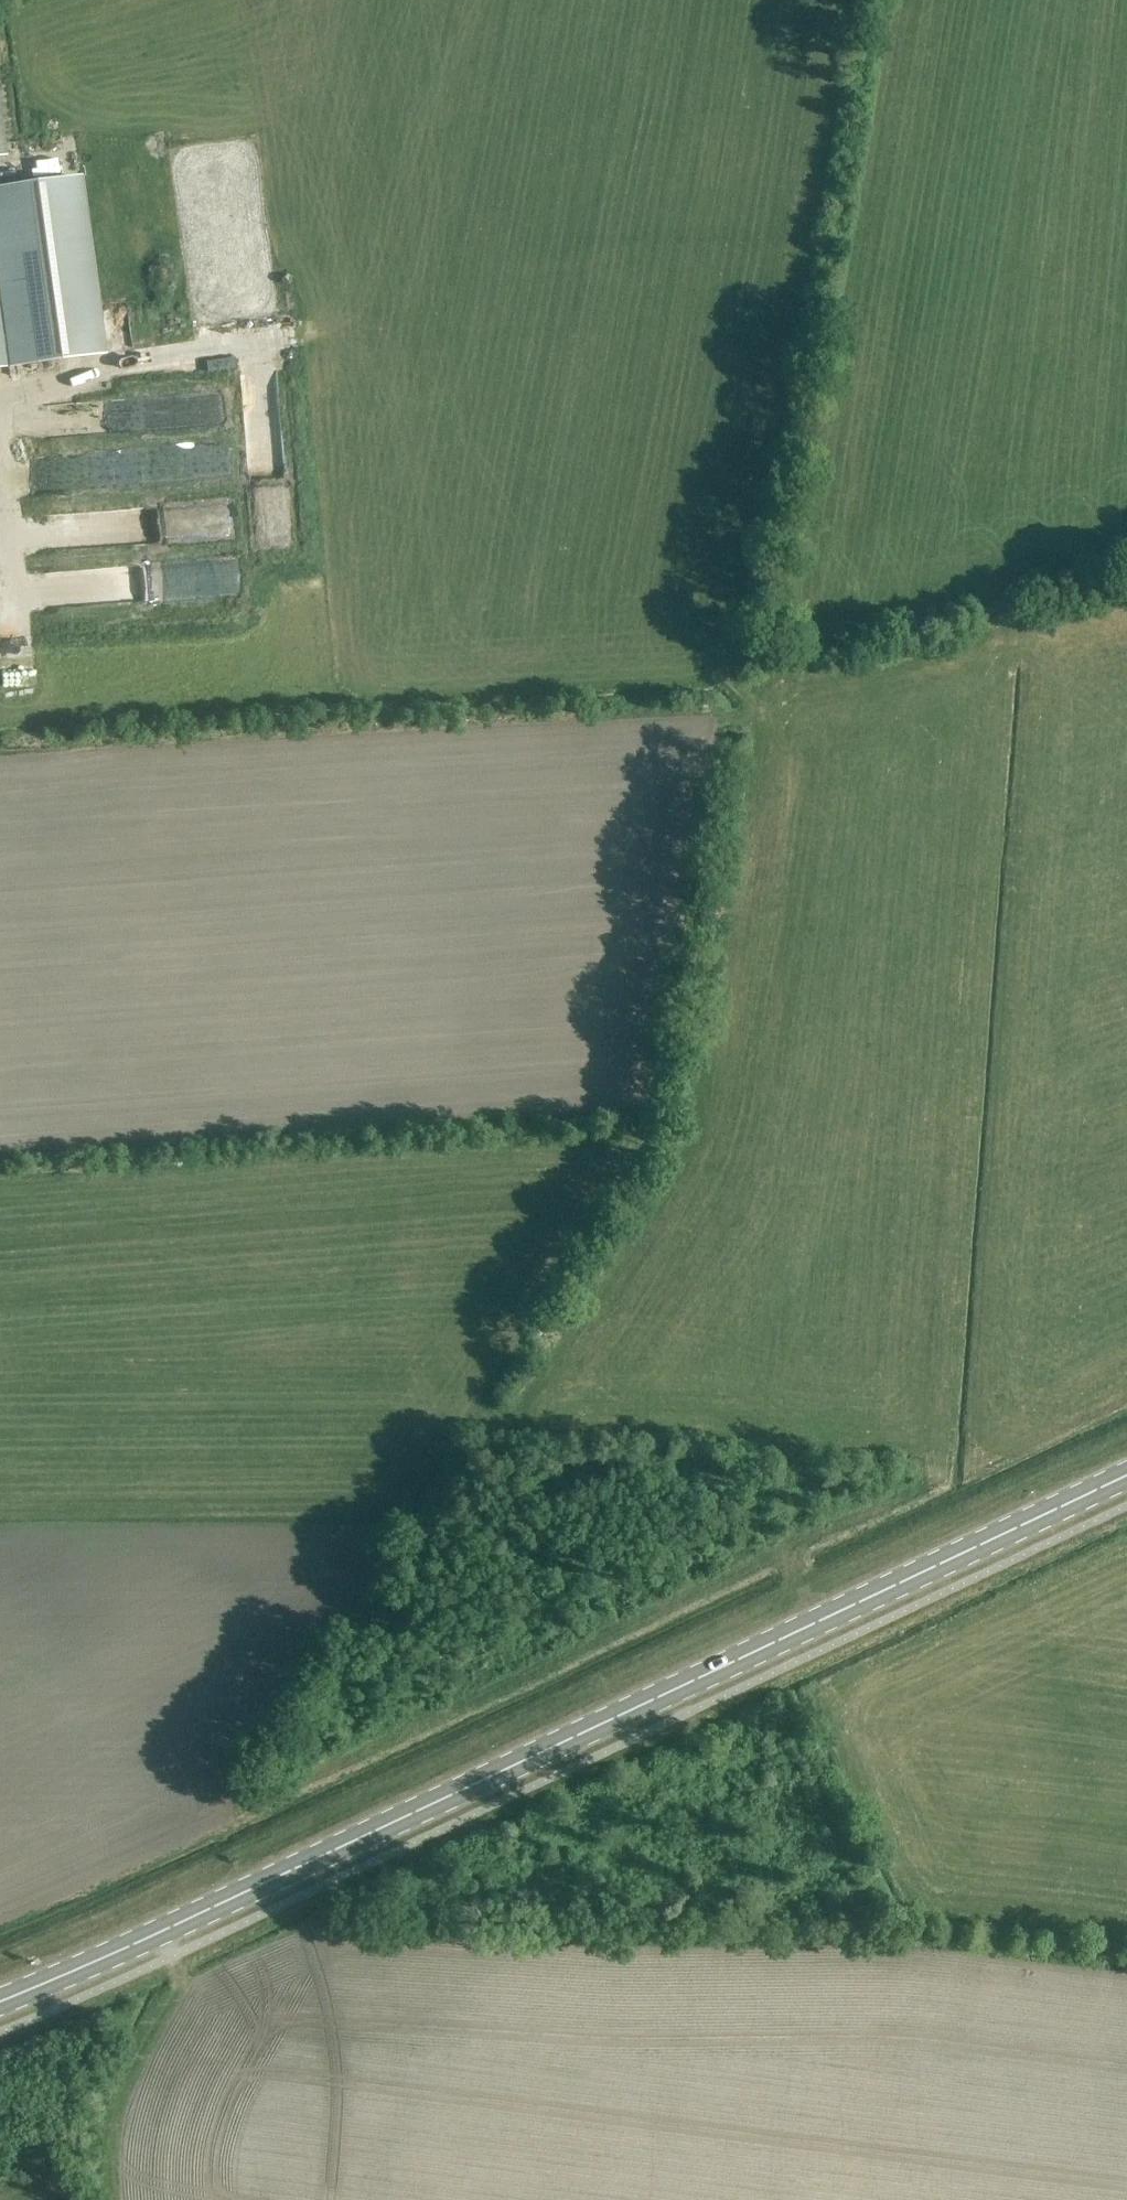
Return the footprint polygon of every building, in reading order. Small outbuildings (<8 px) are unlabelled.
[(108,354),(82,177),(0,188),(0,368),(108,354)] [(183,415),(192,415),(192,409),(202,409),(202,388),(183,387),(183,415)] [(113,472),(241,467),(240,439),(112,444),(113,472)] [(110,444),(100,444),(101,472),(111,471),(110,444)] [(158,529),(262,524),(260,493),(156,498),(158,529)] [(154,585),(203,584),(203,563),(154,564),(154,585)]
